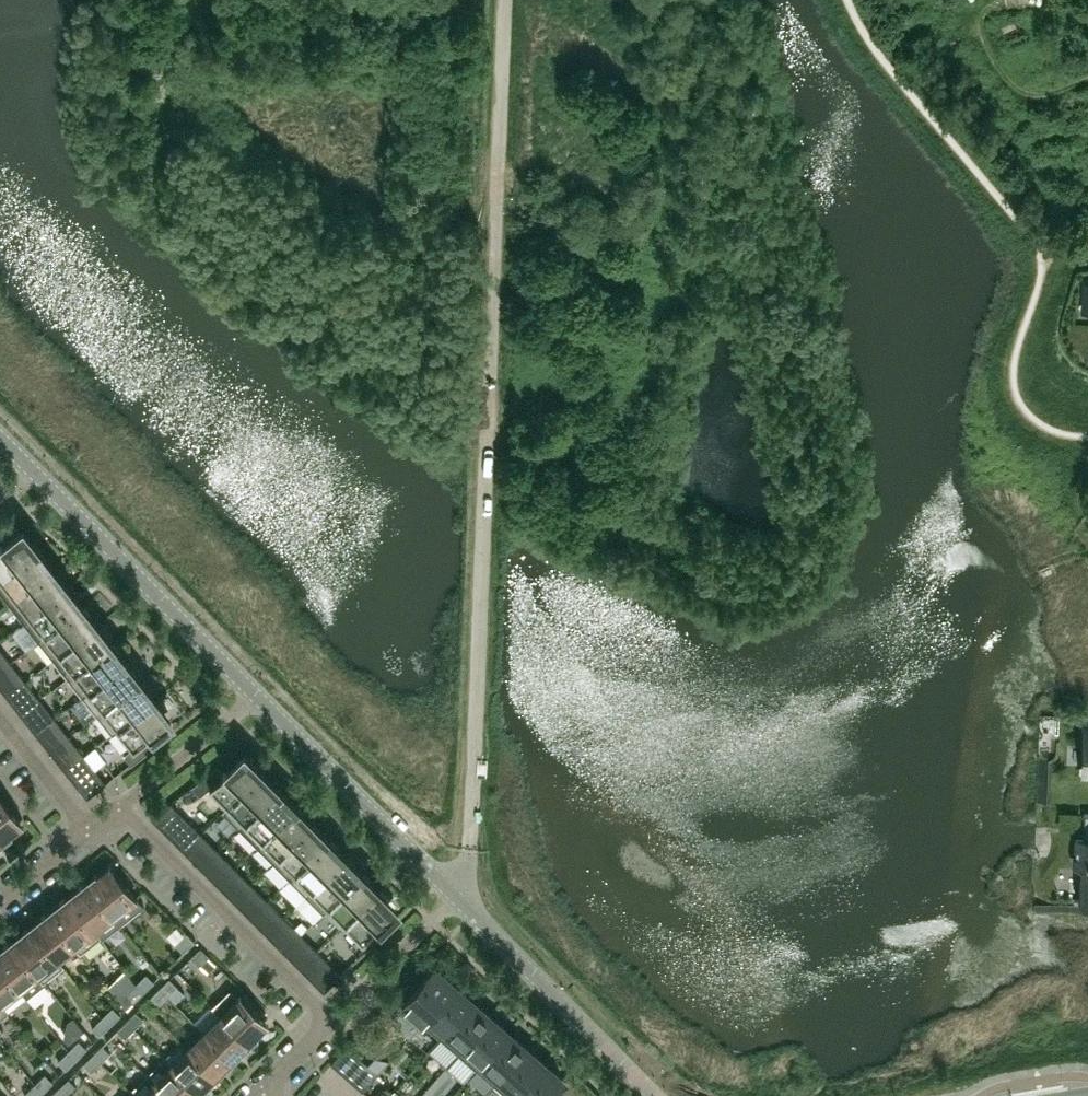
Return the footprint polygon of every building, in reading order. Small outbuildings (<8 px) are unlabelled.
[(1033,4),(1032,0),(1012,0),(1006,2),(1009,12),(1033,4)] [(39,549),(24,531),(0,546),(0,579),(39,549)] [(53,567),(39,549),(0,579),(0,590),(9,602),(53,567)] [(24,621),(68,586),(53,567),(9,602),(24,621)] [(38,639),(83,605),(68,586),(24,621),(38,639)] [(53,658),(97,623),(83,605),(38,639),(53,658)] [(68,676),(112,642),(97,623),(53,658),(68,676)] [(82,695),(126,660),(112,642),(68,676),(82,695)] [(9,662),(4,655),(0,658),(0,669),(9,662)] [(97,713),(141,679),(126,660),(82,695),(97,713)] [(15,669),(9,662),(0,669),(0,680),(15,669)] [(111,732),(155,697),(141,679),(97,713),(111,732)] [(49,701),(56,712),(76,699),(69,688),(49,701)] [(23,712),(39,699),(33,692),(18,705),(23,712)] [(134,746),(171,717),(155,697),(111,732),(112,733),(119,727),(134,746)] [(28,718),(44,706),(39,699),(23,712),(28,718)] [(1078,772),(1087,773),(1087,729),(1080,728),(1080,738),(1079,763),(1078,772)] [(52,749),(68,736),(62,730),(47,742),(52,749)] [(57,755),(73,743),(68,736),(52,749),(57,755)] [(94,758),(104,775),(122,763),(111,747),(94,758)] [(223,811),(263,771),(246,754),(223,773),(216,765),(192,784),(200,793),(210,785),(228,803),(222,810),(223,811)] [(87,796),(105,783),(96,771),(78,785),(87,796)] [(240,828),(280,788),(263,771),(223,811),(240,828)] [(256,844),(296,804),(280,788),(240,828),(256,844)] [(0,799),(0,839),(1,840),(20,824),(0,799)] [(164,829),(181,812),(171,801),(170,801),(151,816),(164,829)] [(273,861),(312,821),(296,804),(256,844),(273,861)] [(1087,900),(1087,812),(1084,812),(1083,836),(1076,836),(1075,863),(1082,863),(1080,899),(1087,900)] [(289,877),(329,838),(312,821),(273,861),(289,877)] [(189,854),(207,837),(201,832),(184,849),(189,854)] [(306,894),(346,854),(329,838),(289,877),(306,894)] [(329,905),(362,871),(346,854),(306,894),(323,911),(329,905)] [(217,882),(234,865),(229,860),(212,877),(217,882)] [(136,896),(106,865),(86,881),(120,924),(143,905),(136,896)] [(223,888),(240,871),(234,865),(217,882),(223,888)] [(345,921),(379,888),(362,871),(329,905),(345,921)] [(120,924),(86,881),(68,895),(100,936),(101,936),(102,937),(120,924)] [(379,924),(396,906),(379,888),(345,921),(363,939),(368,944),(369,945),(385,929),(384,928),(383,928),(379,924)] [(250,916),(267,899),(262,893),(245,910),(250,916)] [(100,936),(68,895),(49,910),(81,951),(100,936)] [(256,921),(273,905),(267,899),(250,916),(256,921)] [(81,951),(49,910),(31,924),(63,965),(64,965),(58,958),(75,945),(80,952),(81,951)] [(63,965),(31,924),(12,939),(44,980),(63,965)] [(284,949),(301,933),(295,927),(278,944),(284,949)] [(183,951),(195,940),(192,937),(186,931),(175,942),(183,951)] [(289,955),(306,938),(301,933),(284,949),(289,955)] [(0,948),(0,962),(20,988),(27,997),(45,983),(43,981),(44,980),(12,939),(0,948)] [(199,964),(209,955),(209,954),(203,948),(201,946),(191,956),(199,964)] [(0,962),(0,1001),(2,1003),(20,988),(0,962)] [(324,990),(341,973),(331,963),(314,980),(324,990)] [(402,1003),(423,1021),(455,984),(434,966),(402,1003)] [(144,990),(154,980),(146,972),(135,983),(144,990)] [(168,994),(177,984),(170,976),(160,986),(168,994)] [(125,993),(133,1001),(144,990),(135,983),(125,993)] [(441,1037),(473,1000),(455,984),(423,1021),(441,1037)] [(159,1003),(168,994),(160,986),(151,995),(159,1003)] [(265,1023),(238,996),(220,1013),(248,1041),(265,1023)] [(458,1052),(491,1015),(473,1000),(441,1037),(458,1052)] [(110,1024),(120,1013),(113,1006),(102,1016),(110,1024)] [(353,1027),(380,1017),(376,1007),(349,1018),(353,1027)] [(144,1018),(136,1010),(127,1019),(134,1027),(144,1018)] [(248,1041),(220,1013),(203,1030),(231,1058),(248,1041)] [(476,1068),(508,1031),(491,1015),(458,1052),(476,1068)] [(99,1034),(110,1024),(102,1016),(92,1026),(99,1034)] [(133,1029),(134,1027),(127,1019),(117,1029),(125,1036),(133,1029)] [(231,1058),(203,1030),(187,1046),(181,1039),(180,1040),(214,1074),(231,1058)] [(494,1083),(526,1046),(508,1031),(476,1068),(494,1083)] [(76,1057),(87,1047),(79,1039),(68,1049),(76,1057)] [(214,1074),(180,1040),(163,1057),(197,1091),(214,1074)] [(101,1061),(110,1051),(102,1043),(93,1053),(101,1061)] [(359,1057),(346,1045),(331,1062),(344,1074),(359,1057)] [(544,1062),(526,1046),(494,1083),(509,1095),(514,1095),(544,1062)] [(76,1057),(68,1049),(58,1060),(66,1068),(76,1057)] [(91,1070),(101,1061),(93,1053),(84,1062),(91,1070)] [(163,1057),(163,1058),(169,1064),(153,1080),(169,1095),(192,1095),(197,1091),(163,1057)] [(514,1095),(546,1095),(562,1078),(544,1062),(514,1095)] [(42,1091),(53,1081),(45,1073),(35,1083),(42,1091)] [(365,1073),(356,1084),(362,1089),(371,1079),(365,1073)] [(67,1094),(76,1085),(68,1077),(59,1086),(67,1094)] [(153,1080),(137,1095),(131,1089),(130,1090),(136,1095),(169,1095),(153,1080)] [(42,1091),(35,1083),(24,1093),(27,1095),(37,1095),(42,1091)] [(67,1094),(59,1086),(50,1095),(65,1095),(67,1094)]
